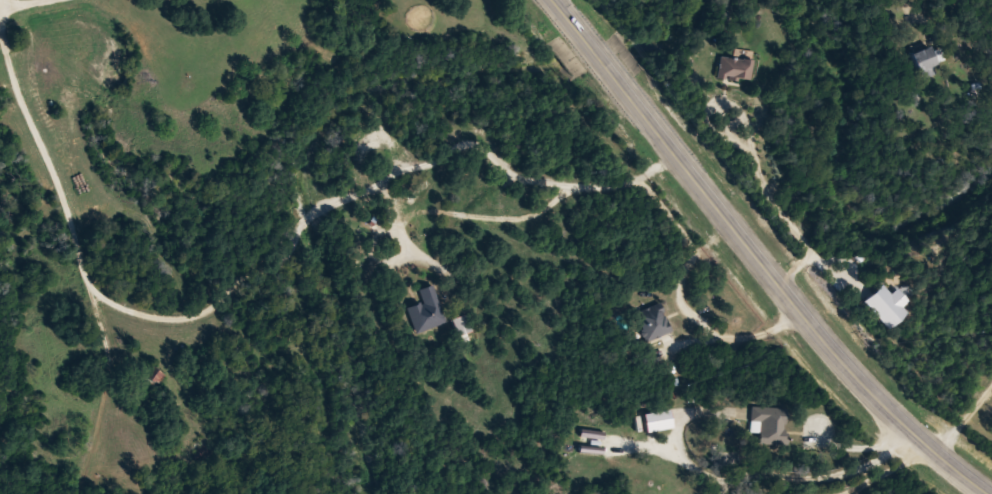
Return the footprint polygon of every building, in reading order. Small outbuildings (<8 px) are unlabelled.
[(944,49),(928,50),(909,51),(910,71),(922,71),(922,75),(932,75),(931,62),(944,62),(944,49)] [(752,79),(752,57),(719,57),(719,79),(752,79)] [(446,323),(433,284),(417,289),(421,301),(405,307),(414,334),(446,323)] [(663,337),(665,309),(641,307),(639,335),(663,337)] [(146,382),(158,387),(163,374),(150,370),(146,382)] [(782,444),(782,413),(749,413),(749,433),(756,433),(756,444),(782,444)]
